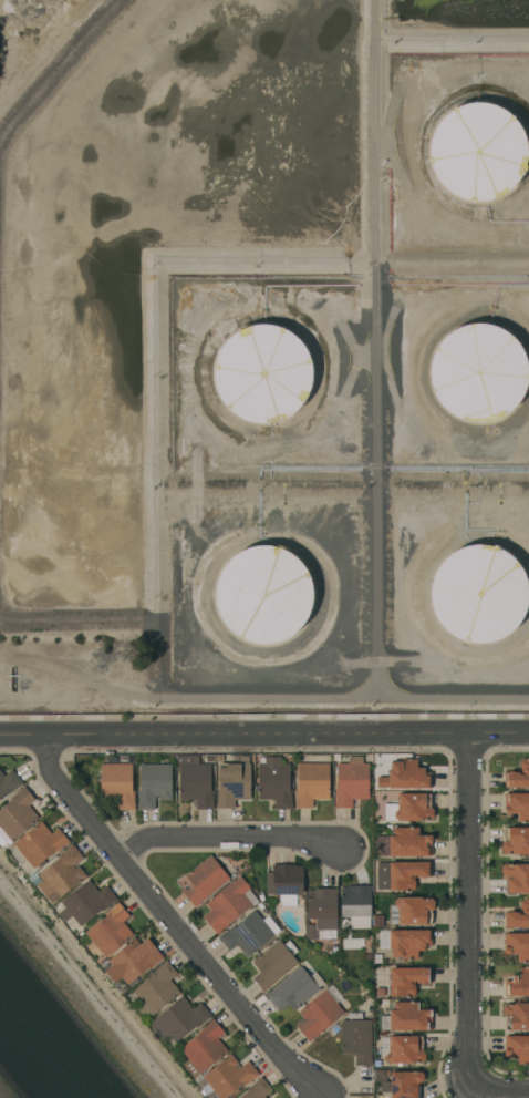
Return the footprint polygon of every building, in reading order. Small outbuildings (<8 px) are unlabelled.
[(429,145),(431,140),(433,135),(434,133),(436,129),(440,121),(446,114),(452,111),(457,107),(461,105),(465,104),(470,103),(478,102),(485,103),(491,104),(499,106),(506,110),(510,114),(515,119),(520,126),(522,131),(526,137),(527,145),(528,153),(527,161),(525,170),(520,178),(507,193),(502,196),(494,199),(481,202),(473,202),(467,199),(461,197),(447,191),(443,184),(437,177),(435,174),(434,170),(429,163),(429,155),(429,152),(429,148),(429,145)] [(218,390),(216,384),(215,376),(215,371),(215,367),(218,356),(219,352),(222,347),(227,340),(232,335),(239,330),(247,327),(251,326),(258,325),(261,324),(267,325),(273,325),(279,327),(286,329),(290,332),(295,336),(299,340),(303,345),(308,351),(310,358),(312,363),(312,370),(312,377),(312,383),(309,392),(305,400),(303,403),(297,411),(291,414),(282,420),(269,423),(260,424),(251,422),(243,420),(237,417),(232,412),(221,400),(220,397),(218,390)] [(448,335),(454,330),(456,329),(464,326),(471,324),(481,324),(487,324),(491,325),(496,326),(499,328),(507,331),(515,338),(517,340),(519,343),(522,348),(523,351),(527,360),(528,362),(528,368),(528,372),(528,381),(527,387),(526,389),(525,391),(521,399),(517,404),(516,407),(510,411),(505,415),(499,418),(495,420),(481,422),(473,422),(466,421),(461,420),(457,418),(448,412),(446,410),(442,406),(439,402),(435,394),(434,392),(433,387),(431,382),(431,373),(431,369),(432,362),(433,356),(434,352),(439,345),(442,340),(444,339),(448,335)] [(245,550),(250,547),(257,546),(262,545),(269,546),(276,546),(286,551),(292,554),(297,557),(300,562),(304,566),(308,571),(310,577),(312,583),(313,588),(313,594),(313,601),(312,607),(310,614),(307,619),(303,624),(300,628),(295,633),(291,636),(286,639),(280,642),(273,644),(267,644),(260,644),(253,643),(247,640),(241,638),(236,635),(231,630),(227,626),(224,620),(220,615),(218,609),(216,603),(216,596),(216,591),(217,583),(219,577),(221,572),(225,566),(228,562),(235,556),(240,553),(245,550)] [(454,553),(458,550),(464,547),(469,546),(475,545),(480,545),(486,545),(491,546),(497,548),(502,551),(508,553),(512,557),(517,562),(520,566),(523,572),(526,576),(528,582),(528,587),(528,593),(528,599),(528,605),(527,610),(523,616),(520,622),(517,626),(512,630),(508,635),(504,637),(497,640),(491,643),(486,643),(479,643),(473,643),(467,642),(461,639),(450,634),(447,630),(443,626),(438,620),(436,616),(434,610),(432,604),(432,597),(431,592),(432,585),(433,579),(435,574),(438,568),(442,564),(445,560),(449,556),(454,553)] [(250,799),(234,799),(234,809),(216,809),(216,803),(217,803),(217,789),(219,789),(219,778),(218,778),(218,767),(220,767),(220,763),(228,763),(240,763),(240,756),(249,756),(249,763),(250,763),(250,799)] [(258,763),(260,763),(260,758),(264,758),(264,757),(281,757),(281,763),(290,763),(290,790),(291,790),(291,802),(292,802),(292,809),(274,809),(274,800),(258,799),(258,763)] [(352,799),(352,808),(334,808),(334,802),(335,802),(335,790),(336,790),(336,763),(349,763),(349,757),(363,757),(363,763),(369,763),(369,799),(352,799)] [(417,759),(417,768),(425,768),(425,772),(432,772),(432,788),(429,788),(388,788),(388,770),(392,770),(392,761),(402,762),(402,759),(417,759)] [(522,759),(528,759),(528,788),(505,788),(505,772),(508,772),(508,771),(515,771),(515,772),(519,772),(519,774),(522,774),(522,770),(520,768),(520,762),(522,759)] [(132,763),(132,791),(134,791),(134,803),(135,803),(135,810),(116,810),(116,800),(101,800),(101,765),(132,763)] [(210,763),(211,790),(212,790),(212,803),(214,803),(214,809),(196,810),(196,800),(179,800),(179,765),(210,763)] [(329,763),(329,799),(313,799),(313,808),(294,808),(294,802),(295,802),(295,790),(298,790),(298,763),(329,763)] [(172,765),(172,794),(173,794),(173,801),(159,801),(159,797),(155,797),(155,810),(138,810),(137,791),(139,791),(139,765),(172,765)] [(7,793),(0,799),(0,771),(4,776),(12,769),(23,783),(19,787),(19,786),(8,796),(7,793)] [(3,849),(0,845),(0,809),(11,800),(10,799),(20,790),(23,787),(35,800),(29,805),(39,818),(11,841),(12,842),(3,849)] [(434,817),(432,819),(423,819),(423,821),(384,821),(384,803),(397,803),(397,793),(431,794),(431,808),(434,810),(434,817)] [(505,794),(528,794),(528,822),(518,822),(518,814),(506,814),(506,813),(505,813),(505,808),(505,794)] [(13,844),(41,821),(51,834),(59,828),(70,842),(58,851),(59,853),(41,868),(38,865),(33,869),(13,844)] [(376,835),(393,835),(393,828),(418,828),(418,835),(432,835),(432,855),(376,855),(376,835)] [(505,828),(528,828),(528,854),(514,854),(514,853),(505,853),(501,851),(501,843),(505,841),(505,839),(504,831),(505,831),(505,828)] [(87,876),(58,900),(58,899),(51,903),(37,885),(42,881),(38,875),(59,859),(58,856),(68,849),(66,848),(72,843),(83,858),(73,865),(75,869),(79,866),(87,876)] [(229,879),(199,903),(200,904),(195,907),(180,890),(184,887),(186,891),(193,886),(185,876),(211,855),(229,879)] [(431,862),(431,876),(428,876),(426,878),(421,879),(421,878),(416,878),(416,875),(414,875),(414,881),(415,881),(415,887),(414,889),(414,890),(390,891),(390,862),(431,862)] [(266,872),(272,872),(272,864),(295,864),(295,866),(303,866),(302,894),(297,894),(297,902),(282,902),(282,895),(273,895),(273,894),(266,894),(266,872)] [(504,864),(528,864),(528,894),(508,894),(508,893),(507,893),(507,875),(504,875),(501,873),(501,868),(504,864)] [(240,875),(250,889),(249,890),(257,900),(251,904),(252,905),(220,931),(221,931),(217,935),(203,916),(210,910),(206,904),(240,875)] [(72,915),(64,922),(58,913),(65,907),(61,902),(89,880),(98,892),(106,886),(117,900),(113,904),(112,903),(102,912),(101,910),(81,926),(72,915)] [(351,928),(351,916),(341,916),(340,887),(348,887),(348,886),(372,886),(372,891),(370,891),(370,928),(351,928)] [(307,890),(314,890),(314,889),(338,889),(338,894),(336,894),(336,930),(335,930),(335,938),(317,938),(317,940),(314,940),(314,945),(307,945),(307,940),(307,925),(315,925),(315,919),(307,919),(307,890)] [(398,925),(398,924),(395,924),(395,925),(393,927),(388,927),(388,923),(391,923),(391,905),(394,905),(394,901),(398,897),(401,897),(422,897),(422,900),(427,900),(427,899),(432,899),(434,901),(434,909),(432,911),(429,911),(429,913),(432,913),(432,921),(431,921),(431,924),(427,924),(427,925),(398,925)] [(522,900),(528,900),(528,928),(505,927),(505,912),(509,912),(515,912),(515,913),(519,913),(519,914),(522,914),(522,910),(521,909),(520,902),(522,901),(522,900)] [(85,933),(105,916),(104,915),(114,906),(118,903),(129,916),(123,922),(133,935),(105,957),(85,933)] [(280,931),(247,957),(237,945),(229,952),(218,937),(222,933),(224,934),(234,925),(235,927),(256,911),(262,921),(268,916),(280,931)] [(390,931),(432,931),(432,945),(425,945),(425,946),(425,951),(418,951),(418,958),(403,958),(403,956),(392,956),(392,948),(390,948),(390,931)] [(505,934),(528,933),(528,962),(517,962),(517,954),(505,954),(504,947),(505,947),(505,934)] [(136,937),(142,944),(148,938),(164,958),(159,962),(149,969),(148,968),(127,985),(122,977),(115,983),(105,971),(112,965),(107,961),(136,937)] [(267,988),(268,988),(263,992),(252,978),(260,973),(257,968),(259,966),(253,960),(258,956),(279,940),(283,945),(289,941),(298,951),(292,955),(298,963),(267,988)] [(146,1019),(136,1007),(142,1003),(133,991),(146,981),(144,977),(151,972),(152,973),(162,965),(162,964),(166,960),(177,974),(170,979),(180,993),(146,1019)] [(319,989),(299,1006),(299,1007),(294,1010),(289,1004),(279,1013),(264,995),(269,991),(270,992),(301,966),(319,989)] [(519,967),(528,967),(528,996),(506,996),(505,981),(514,981),(514,976),(519,975),(519,967)] [(390,968),(432,968),(432,983),(427,983),(427,984),(421,984),(421,983),(416,983),(416,981),(414,981),(414,986),(416,987),(416,992),(415,994),(414,995),(413,995),(408,995),(408,996),(390,996),(390,968)] [(344,1013),(309,1043),(294,1025),(303,1018),(298,1012),(325,989),(344,1013)] [(211,1016),(207,1020),(206,1019),(197,1027),(196,1026),(175,1043),(169,1036),(164,1041),(149,1025),(158,1017),(157,1017),(177,1000),(177,1002),(183,996),(194,1008),(200,1003),(211,1016)] [(418,1002),(418,1009),(432,1009),(432,1030),(390,1030),(390,1009),(394,1009),(394,1002),(418,1002)] [(514,1004),(528,1003),(528,1030),(511,1030),(511,1029),(506,1029),(506,1016),(505,1016),(502,1014),(502,1007),(505,1005),(514,1005),(514,1004)] [(364,1013),(364,1020),(371,1020),(371,1060),(372,1060),(372,1065),(355,1065),(355,1055),(350,1055),(350,1054),(341,1054),(341,1047),(342,1047),(342,1016),(349,1013),(364,1013)] [(183,1065),(188,1059),(180,1049),(200,1033),(199,1032),(209,1023),(212,1019),(225,1033),(217,1038),(228,1050),(200,1074),(199,1073),(194,1078),(183,1065)] [(508,1036),(528,1036),(528,1064),(518,1065),(518,1057),(505,1057),(505,1049),(505,1036),(508,1036)] [(418,1063),(418,1061),(413,1061),(413,1064),(391,1064),(391,1063),(390,1063),(385,1059),(385,1056),(388,1051),(388,1037),(422,1037),(422,1040),(423,1040),(423,1048),(422,1048),(422,1050),(425,1051),(425,1059),(423,1063),(418,1063)] [(243,1085),(226,1097),(219,1097),(214,1090),(207,1096),(196,1080),(230,1054),(238,1064),(235,1066),(238,1069),(248,1060),(259,1075),(245,1086),(243,1085)] [(418,1084),(418,1097),(391,1097),(391,1091),(381,1091),(381,1081),(391,1081),(391,1073),(421,1071),(424,1075),(424,1079),(421,1084),(418,1084)] [(264,1096),(266,1097),(237,1097),(247,1090),(247,1089),(261,1077),(271,1090),(264,1096)]
